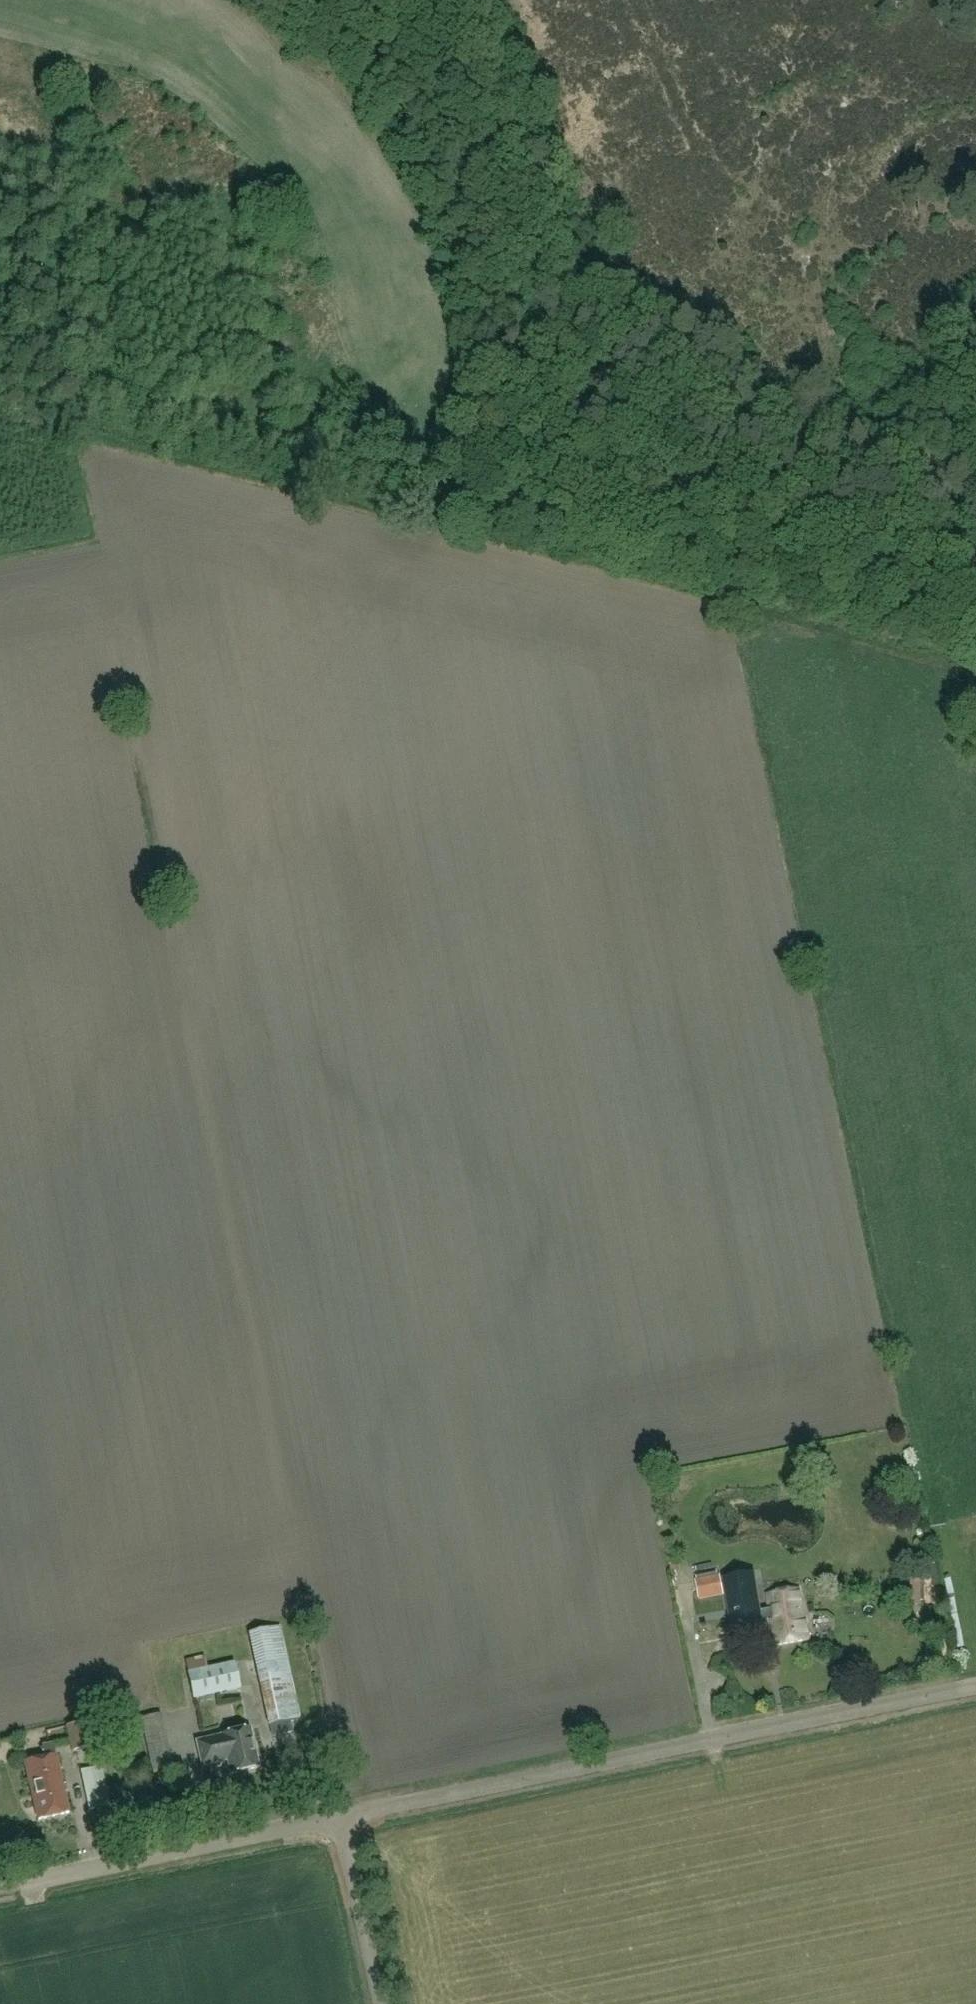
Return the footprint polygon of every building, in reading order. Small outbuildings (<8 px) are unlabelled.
[(692,1598),(696,1619),(727,1615),(722,1576),(697,1579),(700,1597),(692,1598)] [(768,1616),(772,1642),(805,1637),(798,1587),(765,1592),(767,1606),(764,1606),(766,1616),(768,1616)] [(249,1632),(269,1724),(299,1718),(279,1626),(249,1632)] [(234,1662),(207,1668),(187,1672),(193,1698),(240,1688),(234,1662)] [(67,1726),(73,1751),(96,1746),(90,1720),(67,1726)] [(221,1736),(196,1742),(202,1766),(227,1760),(230,1774),(258,1767),(249,1728),(221,1735),(221,1736)] [(42,1745),(44,1757),(25,1761),(38,1817),(68,1811),(55,1755),(52,1743),(42,1745)] [(169,1746),(147,1751),(152,1774),(174,1769),(169,1746)] [(102,1765),(81,1770),(89,1809),(110,1805),(102,1765)]
